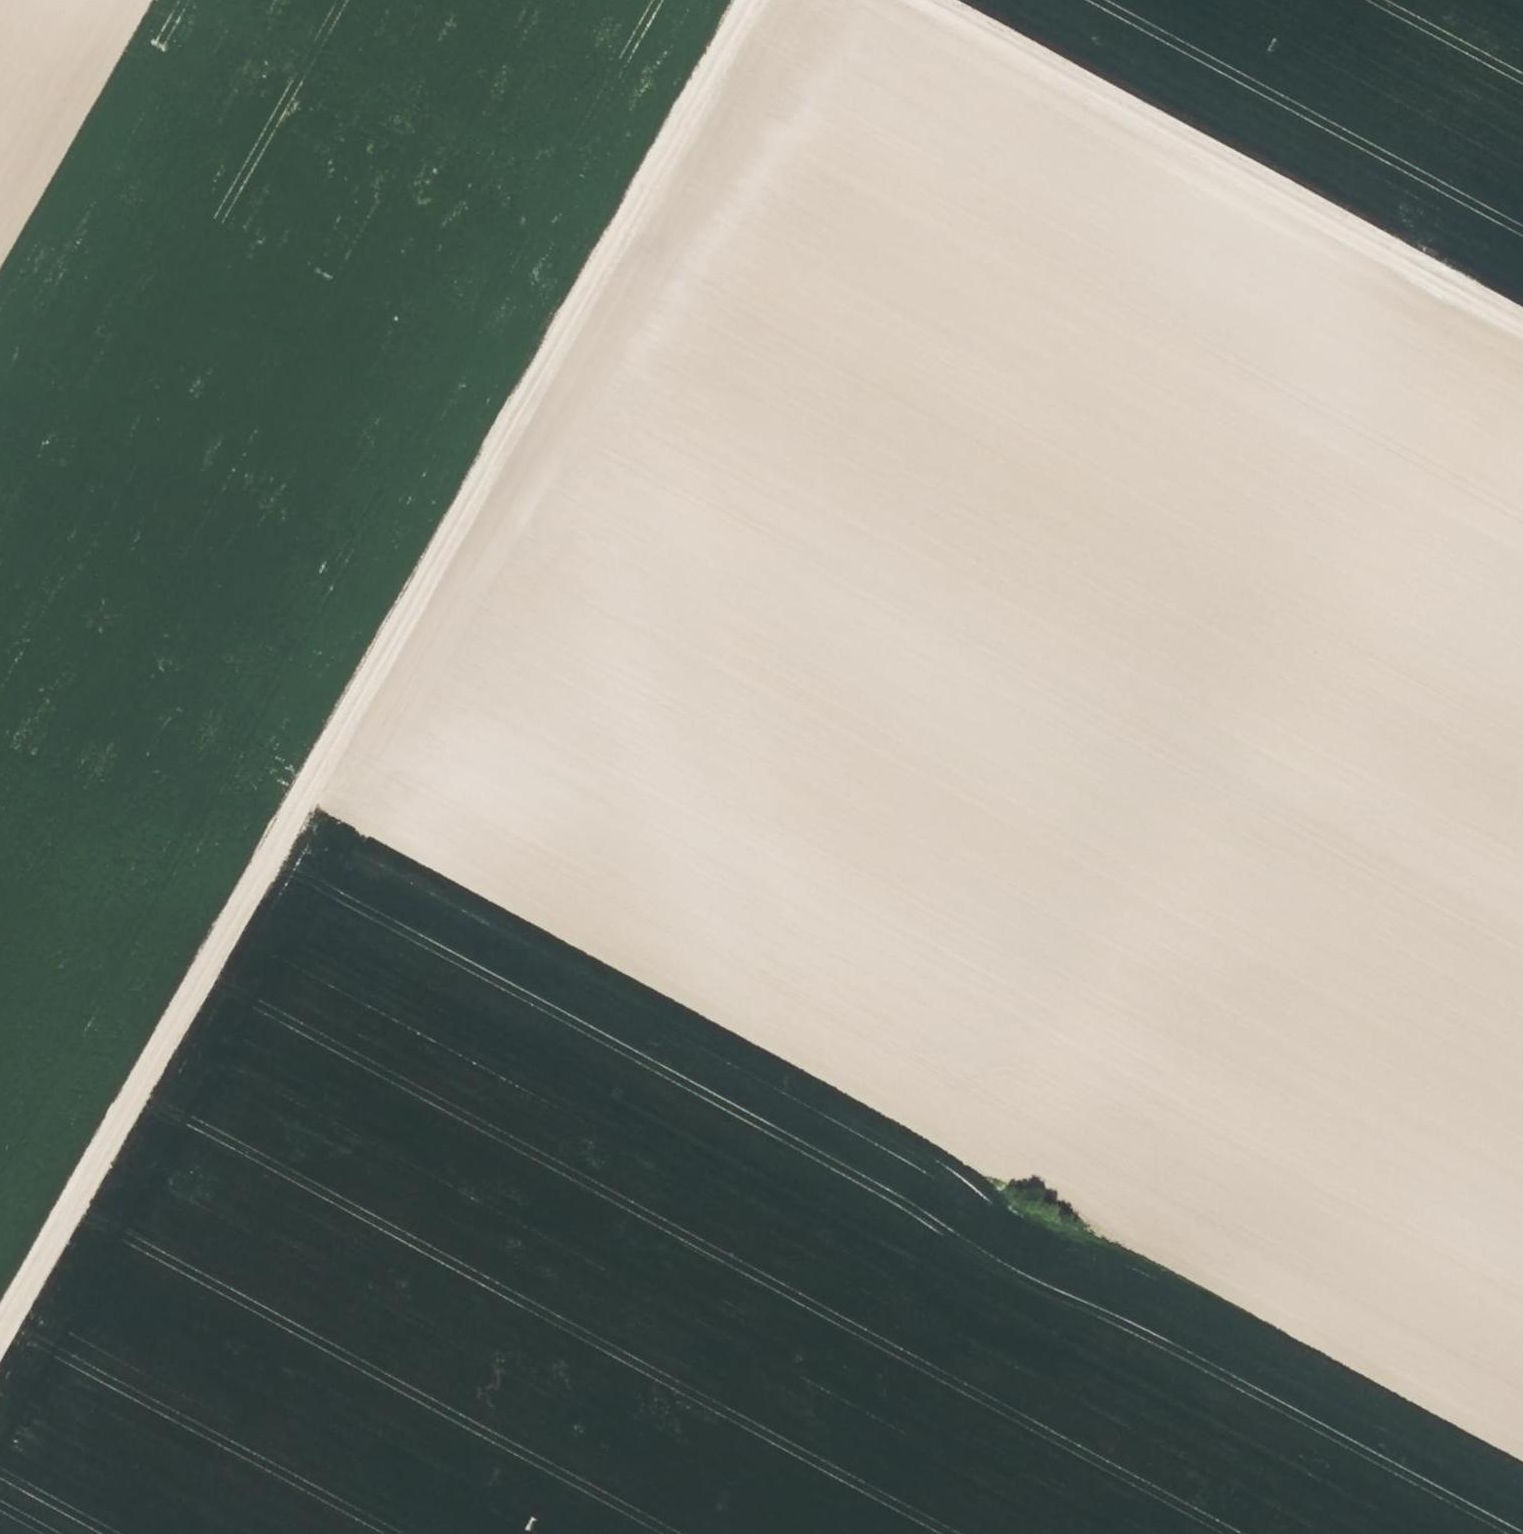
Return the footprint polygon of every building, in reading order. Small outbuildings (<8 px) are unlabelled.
[(1470,1297),(1344,1298),(1345,1330),(1408,1330),(1408,1326),(1455,1325),(1455,1318),(1470,1317),(1470,1297)]
